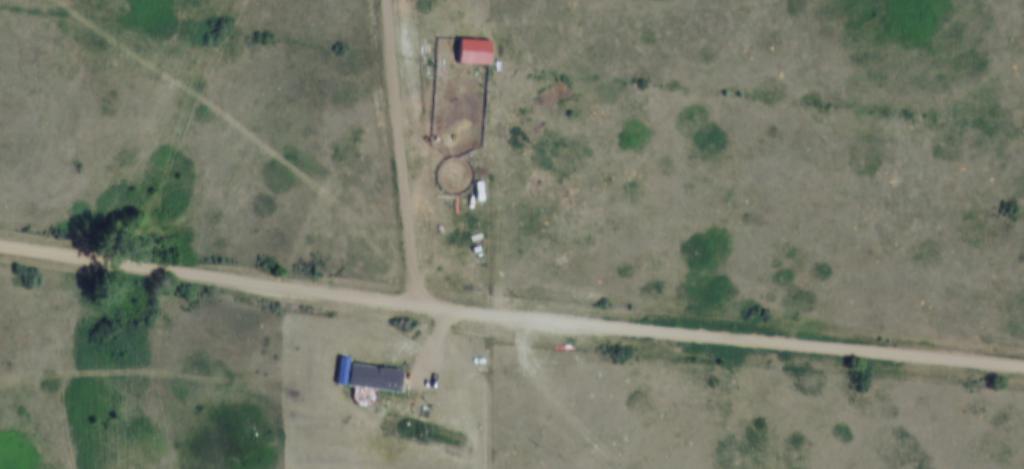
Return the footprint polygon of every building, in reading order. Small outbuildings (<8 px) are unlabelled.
[(482,27),(454,27),(454,38),(482,38),(482,27)] [(352,377),(354,357),(407,364),(405,384),(352,377)]
